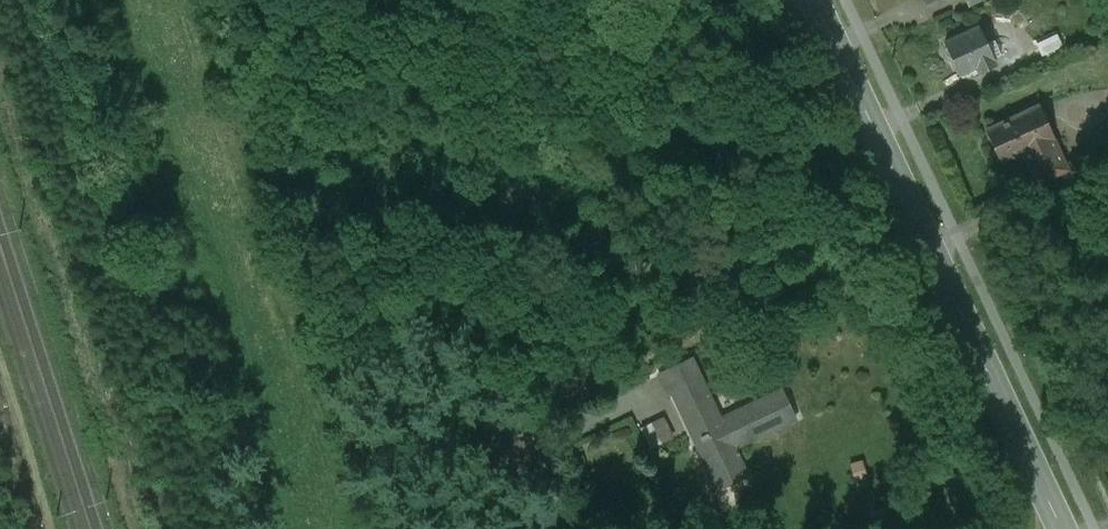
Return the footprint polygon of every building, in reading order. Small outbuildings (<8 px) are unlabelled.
[(977,27),(944,42),(946,46),(945,48),(944,50),(944,53),(945,55),(947,56),(949,57),(951,57),(959,74),(976,67),(978,72),(995,65),(977,27)] [(1021,114),(985,130),(1000,162),(1022,151),(1036,181),(1064,169),(1050,137),(1035,144),(1030,133),(1042,127),(1034,109),(1021,115),(1021,114)] [(722,431),(696,381),(667,393),(710,484),(741,471),(735,460),(812,429),(798,399),(722,431)] [(641,426),(650,445),(673,434),(664,415),(641,426)]
